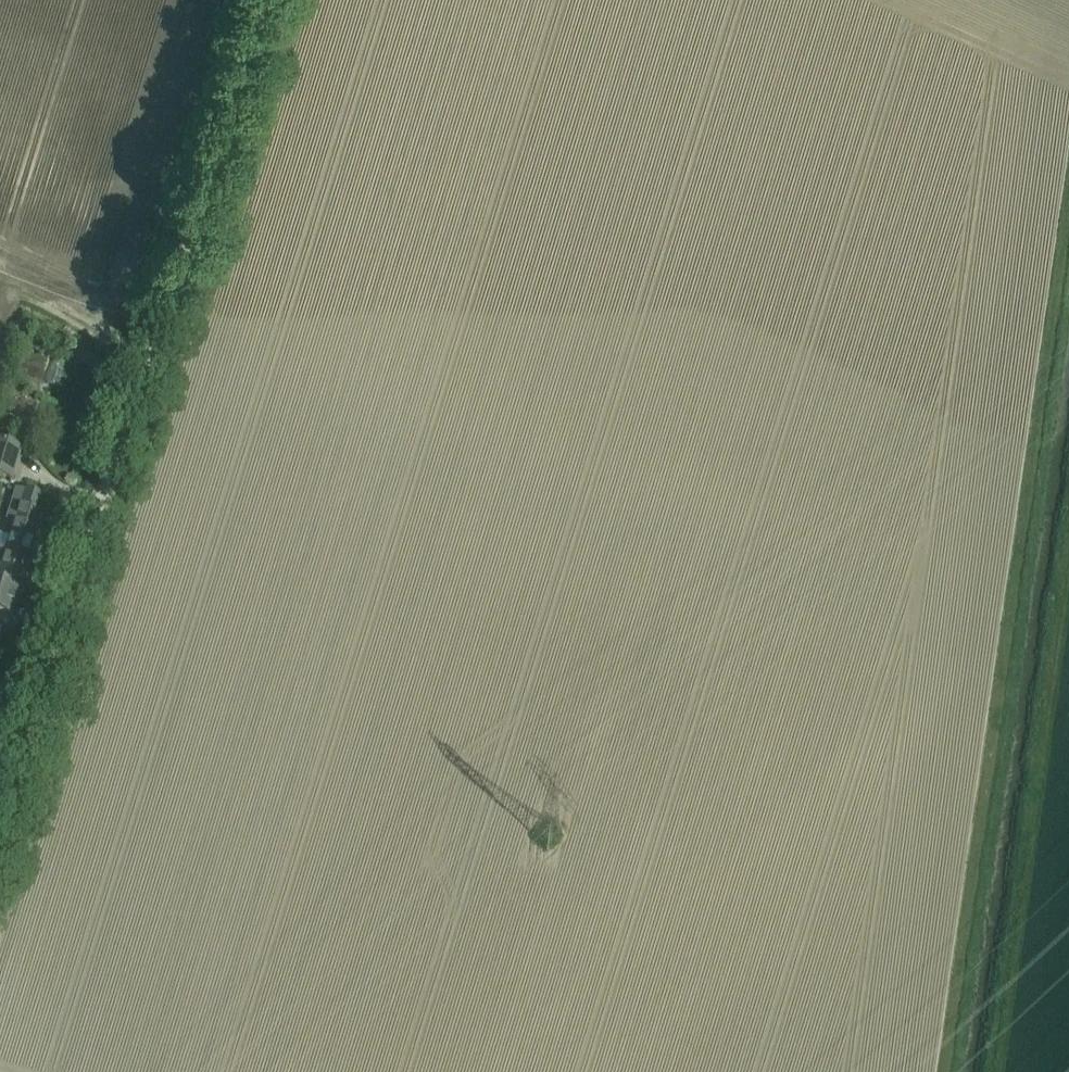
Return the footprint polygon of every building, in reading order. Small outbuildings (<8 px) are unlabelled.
[(41,382),(47,358),(24,352),(17,375),(41,382)] [(21,449),(0,442),(0,477),(11,480),(21,449)] [(28,559),(41,515),(36,514),(41,498),(15,491),(12,502),(16,503),(10,521),(14,523),(10,536),(0,533),(0,551),(28,559)] [(28,559),(0,551),(0,567),(1,567),(0,569),(0,612),(11,615),(28,559)]
